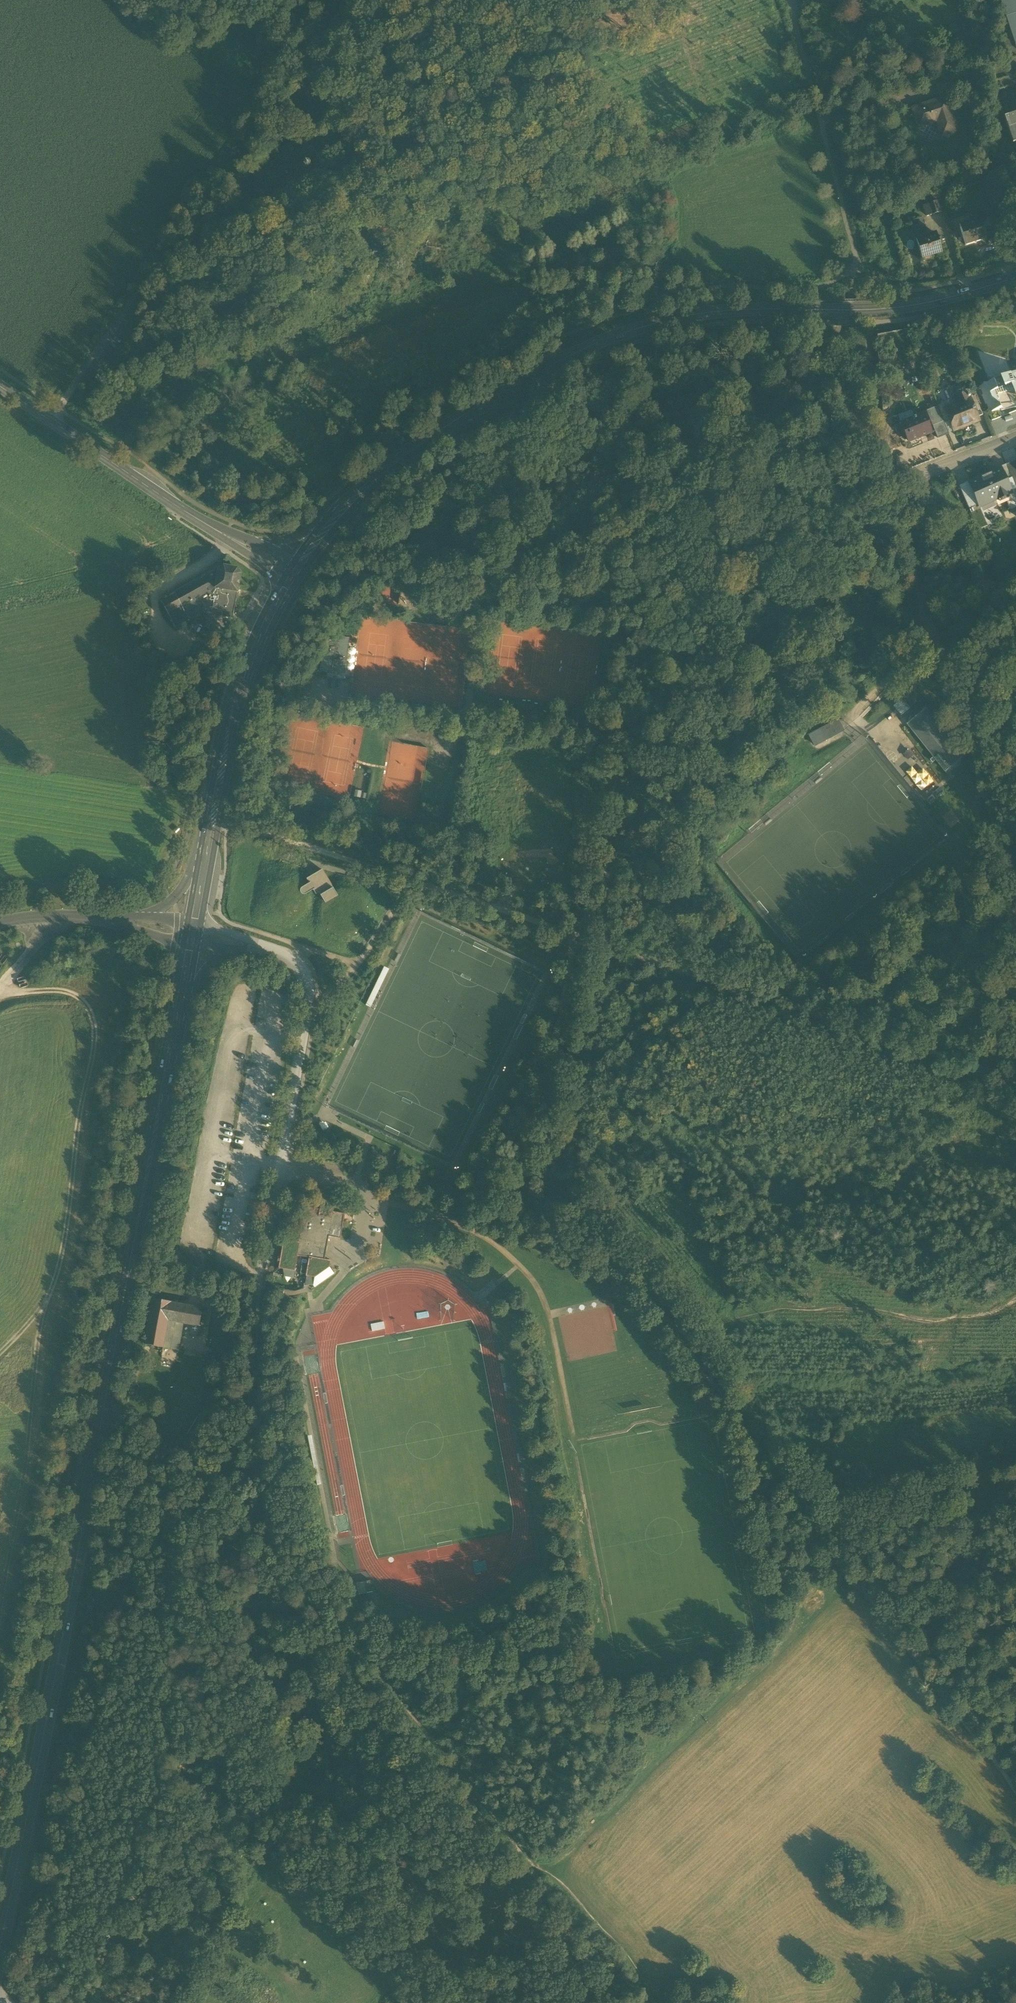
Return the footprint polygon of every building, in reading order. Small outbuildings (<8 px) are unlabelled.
[(1015,44),(1015,0),(1001,0),(1015,44)] [(440,43),(448,54),(453,50),(446,39),(440,43)] [(940,131),(942,137),(959,131),(947,97),(932,103),(932,102),(913,109),(919,128),(936,122),(939,121),(943,130),(940,131)] [(1004,116),(1013,142),(1015,141),(1015,112),(1004,116)] [(932,214),(940,212),(939,207),(937,201),(929,203),(932,214)] [(927,216),(932,214),(929,203),(923,205),(927,216)] [(910,221),(912,227),(924,223),(923,217),(910,221)] [(960,229),(966,245),(981,240),(984,242),(987,235),(985,233),(980,219),(970,222),(971,225),(960,229)] [(912,227),(916,239),(928,235),(924,223),(912,227)] [(916,239),(922,262),(931,259),(930,256),(941,253),(935,233),(928,235),(916,239)] [(1014,370),(1013,371),(1012,373),(989,382),(987,382),(985,381),(984,382),(982,384),(982,385),(979,386),(982,395),(986,404),(988,403),(991,411),(1015,402),(1015,369),(1014,370)] [(950,421),(954,430),(964,426),(964,424),(978,418),(977,416),(969,396),(967,391),(955,396),(958,403),(945,408),(950,421)] [(969,396),(977,416),(983,414),(975,394),(969,396)] [(945,408),(942,400),(937,403),(938,405),(940,410),(945,408)] [(927,409),(933,424),(944,420),(940,410),(938,405),(927,409)] [(940,410),(944,420),(945,423),(950,421),(945,408),(940,410)] [(915,417),(914,416),(912,410),(898,415),(901,423),(915,417)] [(901,423),(908,440),(919,436),(920,437),(933,432),(929,422),(925,411),(914,416),(915,417),(901,423)] [(949,432),(945,423),(944,420),(933,424),(938,438),(949,433),(949,432)] [(949,432),(954,430),(950,421),(945,423),(949,432)] [(896,432),(885,437),(888,453),(902,447),(896,432)] [(1007,464),(1006,464),(994,469),(995,472),(1000,483),(1006,480),(1012,477),(1015,485),(1015,460),(1007,464)] [(969,481),(979,504),(994,498),(995,500),(996,500),(1011,493),(1011,494),(1012,493),(1011,491),(1006,480),(1000,483),(995,472),(986,476),(985,474),(969,481)] [(1015,485),(1012,477),(1006,480),(1011,491),(1015,489),(1015,487),(1015,485)] [(970,508),(979,504),(969,481),(960,485),(970,508)] [(382,535),(385,543),(407,533),(403,525),(382,535)] [(215,588),(237,593),(240,574),(235,569),(223,567),(219,569),(215,588)] [(162,601),(168,614),(215,588),(219,569),(162,601)] [(399,603),(398,587),(383,588),(384,604),(399,603)] [(232,614),(233,614),(237,593),(215,588),(168,614),(175,627),(206,610),(222,612),(221,617),(231,618),(232,614)] [(325,669),(338,671),(340,656),(343,656),(345,643),(347,643),(348,637),(323,634),(317,668),(325,669)] [(349,680),(355,644),(347,643),(345,643),(343,656),(340,656),(338,671),(325,669),(324,676),(349,680)] [(307,671),(312,672),(315,661),(310,660),(307,671)] [(904,699),(895,706),(902,716),(911,708),(904,699)] [(937,760),(946,771),(962,759),(925,711),(909,724),(935,757),(937,760)] [(809,735),(814,745),(836,733),(836,732),(841,729),(836,720),(809,735)] [(307,815),(322,818),(324,812),(309,808),(307,815)] [(301,895),(303,896),(305,897),(307,896),(308,894),(314,891),(316,895),(319,894),(331,887),(323,873),(308,881),(310,885),(302,891),(301,893),(301,895)] [(319,894),(322,900),(334,893),(331,887),(319,894)] [(279,1268),(295,1271),(297,1256),(309,1257),(306,1276),(315,1277),(329,1267),(330,1261),(325,1259),(329,1237),(340,1239),(344,1214),(333,1212),(335,1197),(322,1195),(320,1209),(305,1207),(299,1242),(284,1240),(279,1268)] [(283,1291),(272,1289),(271,1294),(282,1297),(283,1291)] [(169,1323),(200,1329),(204,1310),(154,1300),(150,1319),(169,1323)] [(145,1346),(164,1350),(169,1323),(150,1319),(145,1346)] [(371,1580),(365,1582),(367,1593),(368,1599),(374,1598),(371,1580)] [(365,1582),(357,1583),(359,1594),(367,1593),(365,1582)] [(357,1583),(351,1584),(353,1596),(359,1594),(357,1583)]
